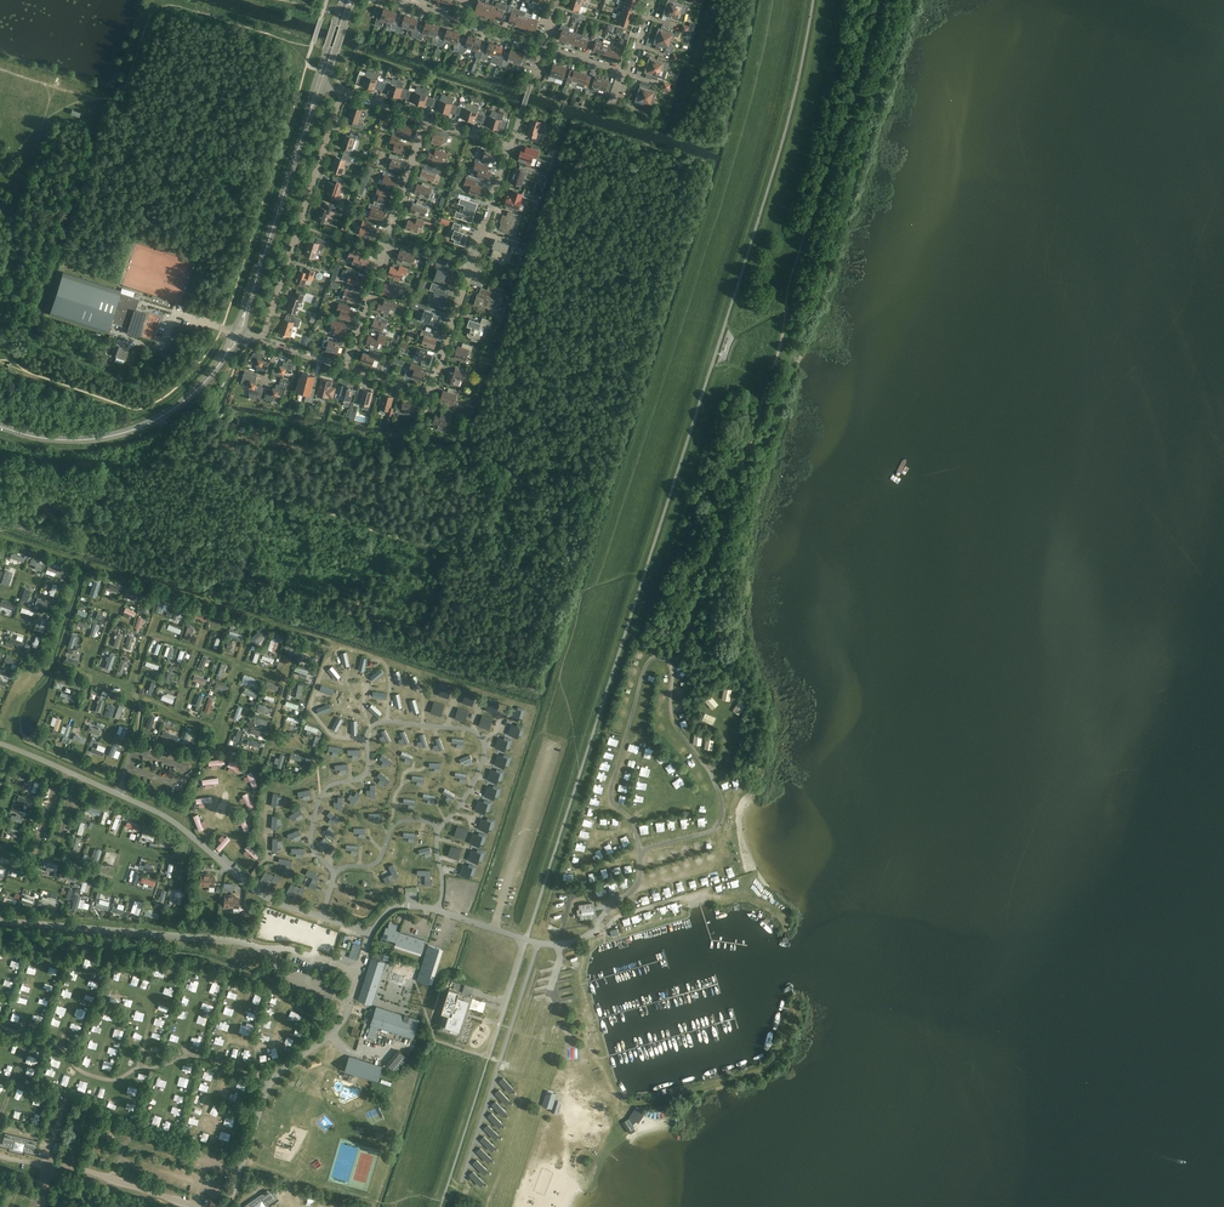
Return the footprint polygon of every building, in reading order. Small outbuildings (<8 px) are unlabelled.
[(676,1),(676,0),(667,0),(665,7),(673,9),(676,1)] [(481,14),(485,3),(478,1),(475,12),(481,14)] [(581,4),(572,1),(570,8),(579,11),(581,4)] [(688,5),(676,1),(673,9),(686,13),(688,5)] [(491,5),(485,3),(481,14),(488,16),(491,5)] [(491,5),(488,16),(495,18),(498,7),(499,4),(496,3),(495,6),(491,5)] [(499,4),(498,7),(495,18),(501,20),(504,12),(507,13),(510,6),(499,3),(499,4)] [(622,10),(631,13),(633,7),(624,3),(622,10)] [(520,10),(510,6),(507,13),(511,14),(508,22),(515,25),(520,10)] [(671,17),(673,9),(665,7),(663,14),(667,16),(666,20),(670,21),(671,17)] [(378,12),(374,25),(379,26),(382,21),(387,22),(387,20),(390,11),(383,8),(382,13),(378,12)] [(683,21),(686,13),(673,9),(671,17),(683,21)] [(520,10),(515,25),(521,27),(525,16),(526,12),(520,10)] [(622,10),(619,17),(629,20),(631,13),(622,10)] [(390,11),(387,20),(387,22),(391,23),(390,30),(395,31),(398,23),(400,18),(399,18),(399,19),(395,18),(397,13),(390,11)] [(400,18),(398,23),(395,31),(400,33),(404,28),(408,29),(408,27),(411,17),(405,15),(403,20),(399,19),(400,18)] [(532,18),(528,29),(535,31),(539,16),(536,15),(535,19),(532,18)] [(532,18),(525,16),(521,27),(528,29),(532,18)] [(411,17),(408,27),(408,29),(412,30),(411,37),(416,38),(419,30),(421,24),(420,26),(417,24),(418,20),(411,17)] [(629,20),(619,17),(617,23),(627,27),(629,20)] [(421,24),(419,30),(416,38),(421,40),(425,35),(429,36),(433,24),(426,22),(424,27),(421,26),(421,25),(421,24)] [(433,24),(429,36),(433,37),(433,43),(438,45),(440,37),(442,31),(441,33),(438,31),(439,26),(433,24)] [(569,31),(570,27),(562,25),(560,30),(561,31),(559,39),(566,41),(569,31)] [(664,38),(667,30),(668,26),(662,25),(661,29),(658,28),(656,35),(664,38)] [(664,38),(672,41),(675,33),(672,32),(673,29),(668,27),(668,26),(667,30),(664,38)] [(442,31),(440,37),(438,45),(443,47),(446,41),(450,43),(454,31),(447,29),(445,34),(442,33),(442,31)] [(454,50),(459,52),(461,44),(463,38),(463,39),(459,38),(460,33),(454,31),(450,43),(454,44),(454,50)] [(566,41),(572,43),(576,33),(569,31),(566,41)] [(576,33),(572,43),(579,45),(582,35),(576,33)] [(586,46),(590,48),(592,40),(588,39),(589,37),(582,35),(579,45),(586,48),(586,46)] [(656,44),(655,49),(660,50),(662,46),(664,38),(656,35),(653,43),(656,44)] [(463,38),(461,44),(459,52),(464,53),(467,48),(471,49),(475,38),(468,36),(467,41),(463,39),(463,38)] [(475,38),(471,49),(475,51),(475,57),(477,58),(480,59),(483,51),(484,45),(484,46),(480,45),(482,40),(475,38)] [(662,46),(667,47),(666,50),(672,53),(674,48),(672,45),(671,45),(672,41),(664,38),(662,46)] [(593,50),(600,52),(603,42),(596,40),(596,42),(592,40),(590,48),(593,49),(593,50)] [(611,41),(609,44),(606,54),(613,56),(616,46),(613,45),(614,42),(611,41)] [(600,52),(606,54),(609,44),(603,42),(600,52)] [(484,45),(483,51),(480,59),(485,60),(488,55),(492,56),(496,45),(489,43),(488,47),(484,46),(484,45)] [(617,43),(616,46),(613,56),(620,59),(624,45),(617,43)] [(496,45),(492,56),(496,58),(496,64),(501,66),(504,57),(505,52),(505,53),(501,52),(503,47),(496,45)] [(505,52),(504,57),(501,66),(506,67),(510,62),(514,63),(517,52),(510,49),(509,54),(505,53),(506,52),(505,52)] [(517,52),(514,63),(518,64),(517,71),(522,72),(526,60),(522,59),(524,54),(517,52)] [(648,53),(647,56),(644,64),(646,65),(646,64),(655,67),(657,59),(650,57),(651,55),(648,53)] [(669,63),(657,59),(655,67),(667,71),(669,63)] [(549,63),(547,70),(545,76),(549,77),(549,76),(556,78),(560,65),(556,64),(556,65),(549,63)] [(651,79),(651,78),(655,67),(646,64),(646,65),(644,72),(647,73),(646,77),(651,79)] [(563,79),(567,80),(568,77),(570,70),(563,68),(564,67),(560,65),(556,78),(563,80),(563,79)] [(651,78),(657,80),(658,77),(664,79),(667,71),(655,67),(651,78)] [(356,82),(362,84),(362,86),(368,88),(370,83),(373,72),(367,70),(366,75),(364,76),(359,74),(356,82)] [(570,84),(570,82),(577,85),(581,72),(577,71),(577,72),(570,70),(568,77),(567,80),(566,83),(570,84)] [(373,72),(370,83),(368,88),(374,90),(375,88),(381,90),(382,87),(384,82),(379,81),(377,78),(379,74),(373,72)] [(583,88),(587,89),(591,76),(584,74),(585,73),(581,72),(577,85),(583,87),(583,88)] [(591,89),(597,91),(599,88),(602,79),(598,78),(597,79),(591,76),(587,89),(591,91),(591,89)] [(384,82),(382,87),(381,90),(387,92),(387,94),(393,96),(395,91),(398,80),(392,78),(391,83),(389,84),(384,82)] [(602,79),(599,88),(597,91),(604,93),(603,95),(608,96),(612,83),(605,81),(605,80),(602,79)] [(398,80),(395,91),(393,96),(399,98),(400,96),(406,98),(407,95),(409,90),(403,89),(402,86),(404,82),(398,80)] [(641,84),(640,86),(640,85),(637,93),(646,96),(648,88),(649,84),(641,81),(640,83),(641,84)] [(409,90),(407,95),(406,98),(412,100),(412,102),(418,104),(423,88),(417,86),(416,91),(414,92),(409,90)] [(431,106),(432,103),(434,98),(428,97),(427,95),(429,90),(423,88),(418,104),(424,106),(425,104),(431,106)] [(646,96),(654,99),(656,91),(648,88),(646,96)] [(646,96),(637,93),(635,101),(643,104),(646,96)] [(439,100),(434,98),(432,103),(431,106),(437,108),(436,110),(443,112),(448,96),(442,94),(441,99),(439,100)] [(454,98),(448,96),(443,112),(449,114),(450,112),(456,114),(459,106),(458,106),(453,105),(452,103),(454,98)] [(646,96),(643,104),(651,106),(654,99),(646,96)] [(456,114),(462,116),(461,118),(468,120),(473,104),(467,102),(467,103),(466,105),(465,104),(462,103),(461,103),(460,103),(459,105),(458,106),(459,106),(456,114)] [(481,122),(483,114),(484,112),(482,111),(482,110),(478,109),(479,106),(473,104),(468,120),(474,122),(475,121),(481,122)] [(364,111),(362,110),(352,107),(352,108),(351,108),(350,112),(351,112),(348,120),(353,122),(352,126),(362,129),(363,125),(358,123),(360,116),(362,116),(363,116),(365,116),(365,114),(366,113),(365,112),(364,111)] [(492,111),(491,115),(489,116),(483,114),(481,122),(487,124),(486,126),(493,128),(494,123),(498,112),(492,111)] [(498,112),(494,123),(493,128),(499,130),(500,129),(506,131),(509,122),(503,121),(502,119),(504,114),(498,112)] [(540,143),(542,139),(543,135),(538,133),(540,129),(539,129),(540,127),(542,122),(538,121),(538,120),(537,120),(536,121),(531,119),(529,125),(531,125),(529,130),(527,135),(534,138),(533,141),(540,143)] [(396,131),(393,130),(392,135),(400,138),(401,133),(410,136),(413,127),(399,122),(396,131)] [(359,132),(352,130),(350,136),(346,135),(342,147),(353,150),(357,137),(358,137),(359,132)] [(441,136),(440,135),(434,133),(431,143),(441,146),(447,141),(449,134),(442,131),(441,136)] [(393,150),(404,154),(407,145),(398,142),(399,138),(392,136),(389,143),(394,145),(393,150)] [(526,153),(524,152),(520,151),(518,160),(531,164),(533,158),(536,159),(539,151),(528,147),(526,153)] [(488,162),(489,160),(494,162),(497,154),(491,152),(491,151),(487,150),(482,149),(480,154),(481,154),(479,159),(476,158),(475,162),(484,165),(485,161),(488,162)] [(443,157),(446,158),(448,153),(439,150),(438,154),(430,151),(427,161),(440,165),(443,157)] [(398,160),(399,156),(390,153),(389,158),(392,158),(391,160),(388,159),(386,164),(389,166),(388,168),(399,171),(402,162),(398,160)] [(352,157),(343,154),(342,158),(336,156),(332,169),(335,170),(335,172),(336,172),(341,174),(341,173),(343,174),(344,171),(345,167),(344,166),(346,160),(351,162),(352,157)] [(476,177),(488,181),(491,172),(487,171),(489,167),(475,162),(473,170),(477,171),(478,173),(476,177)] [(432,171),(423,168),(420,177),(433,181),(436,172),(440,173),(441,169),(433,167),(432,171)] [(525,171),(519,169),(516,168),(514,173),(513,173),(512,176),(513,177),(511,182),(521,186),(522,180),(523,180),(524,177),(524,176),(525,171)] [(382,184),(390,187),(393,188),(396,179),(393,178),(392,176),(393,173),(385,170),(382,178),(383,180),(382,184)] [(334,176),(332,182),(328,181),(326,187),(328,188),(328,190),(325,189),(327,190),(327,192),(327,193),(328,195),(328,196),(329,196),(330,197),(331,198),(337,200),(340,191),(339,191),(341,184),(343,184),(344,180),(334,176)] [(466,178),(465,183),(471,185),(469,193),(482,197),(486,188),(475,185),(476,181),(466,178)] [(434,186),(427,183),(426,187),(417,184),(414,194),(428,198),(430,193),(431,193),(434,186)] [(388,205),(390,197),(383,194),(384,191),(378,189),(375,195),(378,196),(377,201),(388,205)] [(504,202),(505,203),(505,205),(515,208),(515,209),(516,210),(521,211),(523,210),(524,207),(523,205),(520,204),(521,200),(522,196),(529,199),(531,193),(523,190),(522,194),(513,191),(511,197),(508,196),(507,197),(506,197),(504,202)] [(468,201),(470,197),(459,194),(458,197),(460,198),(459,204),(466,206),(464,214),(456,211),(454,217),(472,223),(475,213),(473,213),(475,209),(476,209),(478,204),(468,201)] [(423,212),(425,212),(426,207),(428,208),(429,203),(422,201),(421,204),(419,203),(418,204),(413,203),(410,212),(421,216),(422,212),(423,212)] [(369,217),(382,222),(385,212),(379,210),(380,207),(370,203),(369,207),(372,208),(369,217)] [(335,207),(325,204),(324,208),(320,207),(317,215),(316,216),(315,219),(316,220),(326,223),(329,213),(333,214),(335,207)] [(509,217),(506,216),(503,215),(500,222),(501,223),(499,229),(505,231),(504,232),(509,234),(512,226),(513,227),(515,223),(516,223),(519,214),(510,212),(509,217)] [(424,221),(417,218),(416,223),(408,220),(405,229),(416,232),(418,226),(422,228),(424,221)] [(363,221),(362,225),(361,227),(364,228),(362,235),(367,237),(367,236),(370,236),(369,239),(373,241),(377,230),(370,227),(371,224),(363,221)] [(462,232),(459,231),(461,225),(454,223),(451,231),(454,232),(452,238),(455,239),(454,243),(464,246),(468,235),(462,233),(462,232)] [(307,247),(306,249),(304,255),(314,258),(315,254),(316,255),(318,249),(322,250),(325,241),(318,239),(316,243),(308,240),(306,247),(307,247)] [(502,258),(502,259),(503,259),(504,259),(506,260),(508,253),(510,253),(512,245),(509,244),(495,240),(493,244),(492,248),(493,248),(491,257),(499,260),(499,257),(502,258)] [(512,240),(511,244),(525,249),(526,245),(512,240)] [(350,254),(349,257),(354,259),(352,264),(366,268),(367,267),(368,266),(369,263),(369,261),(369,260),(358,256),(359,252),(351,249),(349,254),(350,254)] [(397,260),(411,265),(414,255),(418,257),(420,253),(411,251),(410,254),(400,251),(397,260)] [(443,282),(444,282),(449,284),(451,279),(453,279),(455,274),(454,274),(455,271),(456,272),(457,268),(446,265),(447,261),(437,258),(435,265),(438,266),(434,279),(437,280),(436,281),(442,283),(443,282)] [(391,266),(388,275),(395,278),(400,280),(402,273),(406,275),(408,268),(400,265),(399,269),(391,266)] [(305,272),(300,270),(299,270),(295,283),(304,285),(307,278),(313,280),(315,271),(306,268),(305,272)] [(348,282),(359,286),(362,277),(353,274),(354,270),(347,268),(344,275),(345,277),(349,278),(348,282)] [(62,272),(57,290),(49,314),(107,333),(111,322),(128,328),(126,333),(138,337),(145,313),(136,310),(139,299),(120,293),(121,291),(62,272)] [(407,286),(398,284),(397,287),(385,283),(382,294),(387,295),(388,295),(396,297),(399,289),(405,291),(407,286)] [(448,293),(446,292),(443,292),(445,287),(433,283),(431,288),(435,289),(433,295),(434,295),(433,298),(432,300),(433,300),(432,303),(438,305),(437,308),(442,309),(443,306),(445,306),(447,299),(446,298),(448,293)] [(359,294),(354,293),(349,291),(350,287),(343,285),(342,289),(340,294),(343,295),(342,299),(356,304),(359,294)] [(476,297),(474,303),(474,304),(474,305),(480,307),(480,309),(481,309),(483,309),(484,308),(485,307),(485,306),(488,307),(488,306),(487,306),(489,302),(491,298),(492,298),(492,299),(497,301),(499,294),(500,294),(502,289),(490,285),(489,290),(481,288),(479,294),(479,295),(479,296),(478,296),(478,298),(476,297)] [(290,303),(289,305),(287,311),(297,314),(301,300),(302,300),(304,295),(296,293),(294,298),(290,296),(288,302),(290,303)] [(308,293),(306,301),(315,302),(316,294),(308,293)] [(389,311),(394,312),(395,309),(397,302),(385,298),(384,302),(380,301),(376,311),(388,315),(389,311)] [(350,307),(346,306),(339,303),(337,310),(341,312),(339,317),(350,321),(353,312),(349,311),(350,307)] [(424,310),(424,312),(421,321),(432,324),(432,326),(438,328),(441,316),(433,314),(434,312),(430,311),(431,307),(421,304),(419,309),(424,310)] [(282,325),(281,328),(280,333),(283,334),(283,335),(290,337),(292,330),(291,330),(293,326),(298,327),(301,319),(293,317),(291,321),(283,319),(281,324),(282,325)] [(388,329),(385,328),(386,327),(388,320),(382,318),(381,321),(374,319),(371,328),(380,331),(379,333),(386,336),(386,333),(387,333),(388,329)] [(481,323),(476,321),(469,319),(467,326),(471,327),(469,331),(468,335),(469,337),(472,338),(471,340),(476,342),(479,340),(481,335),(479,335),(482,327),(486,328),(490,326),(491,321),(482,318),(481,323)] [(333,320),(331,327),(329,332),(333,334),(345,338),(347,330),(344,329),(346,325),(346,324),(345,324),(343,324),(333,320)] [(422,344),(434,348),(437,339),(432,337),(430,333),(422,330),(420,335),(424,337),(422,344)] [(368,336),(366,345),(377,348),(379,343),(384,344),(386,337),(379,335),(378,339),(368,336)] [(328,336),(327,340),(325,339),(323,340),(322,345),(323,347),(326,348),(325,351),(337,354),(340,344),(335,342),(336,339),(328,336)] [(125,360),(129,349),(123,347),(124,342),(116,340),(114,347),(117,348),(115,356),(125,360)] [(465,343),(465,344),(463,348),(457,346),(456,350),(455,351),(454,353),(455,354),(454,358),(465,361),(467,355),(470,356),(473,346),(465,343)] [(424,353),(425,349),(418,347),(415,355),(418,356),(417,361),(429,364),(432,356),(424,353)] [(262,361),(262,359),(263,355),(254,352),(249,359),(250,360),(255,363),(255,365),(257,366),(256,370),(265,373),(268,364),(262,362),(262,361)] [(377,367),(379,361),(381,355),(373,352),(372,355),(363,353),(361,360),(367,362),(367,364),(377,367)] [(280,368),(279,367),(275,366),(272,375),(281,378),(282,374),(284,374),(285,374),(285,373),(291,373),(293,374),(293,365),(283,362),(282,367),(280,368)] [(419,370),(421,366),(411,363),(409,370),(407,370),(405,376),(412,379),(412,377),(416,378),(415,380),(420,381),(420,379),(424,380),(426,372),(419,370)] [(446,382),(455,385),(458,386),(460,380),(463,381),(465,372),(466,369),(456,365),(455,369),(454,373),(449,372),(446,382)] [(254,383),(255,382),(257,376),(244,372),(241,383),(248,385),(248,387),(248,388),(250,388),(249,397),(249,399),(257,399),(261,386),(255,385),(254,383)] [(310,392),(311,388),(310,387),(311,384),(312,384),(314,377),(302,374),(301,378),(300,378),(296,391),(307,394),(305,401),(312,402),(314,393),(310,392)] [(330,388),(331,387),(332,381),(321,379),(317,395),(324,397),(326,398),(326,397),(328,398),(328,397),(333,398),(335,390),(330,388)] [(273,390),(272,390),(268,389),(264,399),(271,404),(272,402),(275,396),(277,397),(278,397),(278,395),(283,396),(286,387),(276,384),(274,390),(273,390)] [(342,384),(341,386),(338,385),(336,393),(335,398),(342,399),(344,400),(343,402),(346,406),(348,407),(349,406),(350,402),(353,390),(349,389),(349,390),(347,390),(347,388),(348,385),(342,384)] [(449,391),(447,392),(443,391),(440,400),(448,403),(448,404),(450,404),(451,404),(453,405),(456,395),(458,396),(459,391),(450,388),(449,391)] [(358,393),(355,404),(364,406),(364,405),(369,406),(371,401),(372,401),(373,396),(372,395),(373,392),(372,392),(371,391),(370,391),(363,389),(362,394),(358,393)] [(392,416),(393,413),(394,408),(390,407),(393,397),(383,395),(381,404),(379,405),(380,407),(380,409),(389,411),(388,415),(392,416)] [(417,415),(419,409),(420,407),(416,406),(416,403),(412,402),(409,401),(410,401),(404,399),(401,408),(404,409),(403,413),(412,416),(413,414),(417,415)] [(354,402),(352,402),(350,409),(348,408),(346,416),(350,417),(352,410),(354,402)] [(446,413),(443,411),(443,413),(442,415),(440,415),(436,414),(433,423),(438,425),(437,430),(444,432),(445,427),(447,422),(450,423),(452,419),(453,415),(446,413)] [(21,562),(23,557),(12,553),(10,558),(21,562)] [(43,564),(30,559),(29,564),(42,568),(43,564)] [(62,569),(48,564),(46,569),(60,574),(62,569)] [(6,571),(1,583),(5,585),(10,572),(6,571)] [(93,581),(89,595),(96,597),(100,583),(93,581)] [(108,588),(119,592),(121,587),(110,583),(108,588)] [(26,601),(30,590),(26,588),(22,599),(26,601)] [(137,593),(126,589),(124,594),(136,598),(137,593)] [(155,612),(160,613),(165,600),(160,598),(155,612)] [(14,604),(2,600),(0,606),(12,609),(14,604)] [(136,612),(125,608),(123,613),(134,616),(136,612)] [(195,613),(194,618),(207,621),(208,616),(195,613)] [(224,621),(212,617),(211,622),(223,626),(224,621)] [(90,636),(95,637),(98,625),(93,624),(90,636)] [(169,624),(167,629),(180,634),(182,629),(169,624)] [(192,628),(188,627),(184,639),(189,640),(192,628)] [(251,631),(250,638),(257,640),(259,632),(251,631)] [(122,634),(117,632),(113,646),(118,647),(122,634)] [(133,637),(128,635),(124,648),(130,650),(133,637)] [(8,643),(20,646),(21,641),(10,638),(8,643)] [(268,650),(273,652),(276,639),(271,638),(268,650)] [(297,646),(286,643),(284,648),(296,651),(297,646)] [(175,649),(170,647),(167,656),(171,658),(175,649)] [(185,652),(180,650),(176,660),(181,662),(185,652)] [(343,666),(350,665),(346,652),(340,654),(343,666)] [(19,660),(6,656),(4,661),(17,665),(19,660)] [(104,668),(110,670),(114,658),(109,656),(104,668)] [(198,668),(203,670),(208,658),(203,656),(198,668)] [(358,671),(364,673),(367,658),(361,657),(358,671)] [(126,662),(121,661),(117,672),(123,674),(126,662)] [(159,665),(146,661),(145,666),(157,670),(159,665)] [(222,663),(218,675),(222,676),(226,664),(222,663)] [(336,680),(340,676),(332,666),(328,670),(336,680)] [(380,668),(370,677),(374,682),(385,673),(380,668)] [(397,686),(403,684),(398,670),(393,672),(397,686)] [(192,681),(205,685),(206,679),(194,675),(192,681)] [(244,675),(242,679),(254,684),(256,679),(244,675)] [(414,691),(420,689),(416,675),(410,677),(414,691)] [(57,683),(71,687),(72,681),(59,677),(57,683)] [(438,695),(448,699),(451,689),(448,688),(450,685),(440,682),(437,689),(440,690),(438,695)] [(229,687),(216,683),(214,688),(227,692),(229,687)] [(269,683),(268,688),(277,692),(279,687),(269,683)] [(332,695),(334,690),(322,685),(320,690),(332,695)] [(243,693),(256,698),(257,693),(245,689),(243,693)] [(462,703),(472,706),(475,697),(472,696),(473,692),(463,689),(461,697),(464,698),(462,703)] [(386,693),(372,691),(372,698),(385,700),(386,693)] [(174,698),(166,697),(167,694),(162,693),(161,700),(173,702),(174,698)] [(396,709),(402,707),(399,694),(393,695),(396,709)] [(200,707),(204,697),(199,695),(195,706),(200,707)] [(486,711),(496,714),(499,705),(496,704),(497,700),(487,697),(485,705),(487,706),(486,711)] [(214,700),(209,698),(204,711),(210,713),(214,700)] [(104,700),(99,699),(95,711),(100,713),(104,700)] [(414,714),(419,713),(415,699),(410,701),(414,714)] [(299,705),(286,701),(284,704),(298,709),(299,705)] [(444,705),(434,702),(431,711),(441,714),(444,705)] [(105,711),(103,716),(110,718),(114,706),(106,704),(105,708),(108,709),(107,711),(105,711)] [(379,717),(382,713),(372,704),(369,708),(379,717)] [(115,717),(119,719),(124,707),(119,705),(115,717)] [(271,709),(258,705),(257,709),(269,713),(271,709)] [(331,710),(330,705),(317,708),(319,714),(331,710)] [(243,707),(238,706),(233,719),(238,721),(243,707)] [(521,710),(516,709),(511,707),(508,717),(518,720),(518,718),(521,710)] [(468,711),(458,708),(455,717),(465,720),(468,711)] [(146,727),(151,729),(155,715),(150,714),(146,727)] [(492,718),(482,715),(479,724),(489,727),(492,718)] [(268,722),(254,717),(253,721),(267,726),(268,722)] [(342,720),(337,717),(332,728),(337,730),(342,720)] [(662,731),(667,728),(663,722),(658,726),(662,731)] [(306,724),(305,728),(317,733),(318,728),(306,724)] [(517,737),(518,735),(520,727),(516,726),(511,724),(508,734),(517,737)] [(88,731),(100,735),(102,730),(90,726),(88,731)] [(183,741),(188,743),(191,730),(187,729),(183,741)] [(265,733),(252,729),(250,733),(264,738),(265,733)] [(387,743),(391,741),(385,730),(381,732),(387,743)] [(404,744),(409,743),(404,730),(400,732),(404,744)] [(177,740),(178,736),(163,731),(162,736),(177,740)] [(691,736),(697,740),(700,735),(694,731),(691,736)] [(72,739),(85,744),(87,740),(74,734),(72,739)] [(423,748),(428,746),(423,734),(419,735),(423,748)] [(444,749),(440,737),(435,739),(440,751),(444,749)] [(507,740),(503,739),(498,737),(495,748),(504,751),(505,748),(507,740)] [(260,742),(248,739),(246,745),(259,748),(260,742)] [(725,749),(734,751),(736,744),(728,742),(725,749)] [(108,756),(112,757),(117,745),(113,744),(108,756)] [(90,752),(102,757),(104,753),(92,748),(90,752)] [(414,756),(401,752),(400,756),(413,761),(414,756)] [(346,762),(346,754),(337,755),(337,763),(346,762)] [(503,756),(498,754),(494,765),(504,768),(505,765),(507,758),(503,756)] [(393,762),(382,755),(380,759),(391,766),(393,762)] [(471,756),(458,760),(460,764),(472,759),(471,756)] [(229,760),(227,766),(242,772),(244,766),(229,760)] [(251,787),(257,785),(252,770),(247,772),(251,787)] [(500,773),(496,771),(490,770),(487,780),(497,783),(497,780),(500,773)] [(27,774),(14,771),(13,776),(25,779),(27,774)] [(380,771),(376,775),(386,785),(390,781),(380,771)] [(202,784),(219,781),(218,776),(201,779),(202,784)] [(653,781),(651,786),(659,789),(661,784),(653,781)] [(439,794),(438,786),(429,786),(430,794),(439,794)] [(492,788),(487,786),(484,796),(493,799),(494,796),(497,789),(492,788)] [(456,795),(445,789),(443,793),(454,799),(456,795)] [(248,791),(242,793),(248,808),(253,806),(248,791)] [(703,791),(701,799),(708,800),(709,792),(703,791)] [(356,792),(350,803),(354,805),(360,795),(356,792)] [(488,804),(483,802),(478,800),(475,810),(484,814),(485,811),(488,804)] [(426,806),(428,815),(436,814),(435,804),(426,806)] [(101,810),(88,807),(86,811),(99,815),(101,810)] [(300,809),(289,815),(292,820),(303,813),(300,809)] [(327,815),(336,824),(340,820),(330,811),(327,815)] [(244,830),(249,829),(244,813),(239,815),(244,830)] [(490,821),(486,820),(481,818),(478,828),(487,832),(488,829),(490,821)] [(93,830),(96,824),(90,821),(87,827),(93,830)] [(139,825),(127,822),(126,827),(137,830),(139,825)] [(664,828),(664,825),(659,826),(659,823),(654,823),(655,832),(660,831),(660,829),(664,828)] [(453,836),(464,839),(468,829),(457,826),(453,836)] [(7,827),(6,831),(18,836),(20,831),(7,827)] [(325,830),(333,838),(336,835),(329,827),(325,830)] [(288,834),(289,838),(302,834),(300,830),(288,834)] [(482,836),(477,835),(472,833),(469,843),(479,846),(480,844),(482,836)] [(227,835),(215,846),(219,851),(232,839),(227,835)] [(330,846),(323,838),(319,842),(326,849),(330,846)] [(173,842),(161,839),(159,843),(171,847),(173,842)] [(251,854),(255,850),(248,843),(244,847),(251,854)] [(407,856),(408,845),(398,844),(397,855),(407,856)] [(458,860),(461,849),(451,846),(447,856),(458,860)] [(597,858),(603,856),(600,848),(594,850),(597,858)] [(477,863),(478,861),(480,853),(476,852),(471,850),(467,860),(477,863)] [(585,855),(587,863),(593,861),(591,853),(585,855)] [(394,878),(399,876),(393,864),(388,867),(394,878)] [(468,866),(462,865),(459,875),(469,878),(470,875),(472,868),(468,866)] [(135,870),(131,883),(136,885),(140,872),(135,870)] [(320,875),(308,870),(305,875),(317,880),(320,875)] [(66,871),(64,876),(77,880),(78,875),(66,871)] [(266,871),(258,882),(263,885),(270,875),(266,871)] [(200,886),(206,886),(215,887),(215,877),(211,877),(211,874),(201,874),(200,886)] [(156,881),(142,877),(141,883),(155,887),(156,881)] [(619,879),(621,888),(628,886),(625,877),(619,879)] [(687,888),(695,886),(693,878),(685,880),(687,888)] [(291,884),(284,895),(289,898),(296,887),(291,884)] [(681,884),(673,886),(675,892),(683,890),(681,884)] [(761,894),(760,896),(765,899),(768,894),(763,890),(760,894),(761,894)] [(555,897),(559,899),(559,900),(563,901),(565,894),(557,891),(555,897)] [(635,902),(635,905),(642,904),(640,894),(632,896),(634,902),(635,902)] [(225,907),(234,908),(239,908),(239,899),(235,898),(235,895),(225,895),(225,907)] [(81,897),(75,896),(71,910),(77,911),(81,897)] [(96,902),(94,907),(108,911),(109,906),(96,902)] [(594,918),(593,913),(592,914),(591,908),(592,908),(592,903),(578,905),(579,909),(577,910),(577,915),(580,915),(580,920),(594,918)] [(112,912),(122,915),(124,910),(113,907),(112,912)] [(160,915),(145,910),(144,915),(158,920),(160,915)] [(399,932),(396,931),(396,928),(389,926),(388,928),(386,927),(383,936),(382,936),(380,941),(386,943),(388,938),(396,941),(399,932)] [(617,929),(610,931),(611,934),(612,936),(612,937),(619,935),(618,931),(617,929)] [(403,933),(399,944),(404,946),(407,935),(403,933)] [(407,935),(404,946),(409,947),(412,936),(407,935)] [(412,936),(409,947),(413,949),(417,938),(412,936)] [(417,938),(413,949),(418,950),(421,939),(417,938)] [(421,939),(418,950),(422,952),(426,941),(421,939)] [(353,943),(348,957),(357,960),(361,945),(353,943)] [(427,950),(437,953),(439,949),(439,948),(428,945),(427,950)] [(437,953),(427,950),(425,955),(436,959),(437,953)] [(43,955),(40,964),(48,966),(51,958),(43,955)] [(436,959),(425,955),(423,960),(434,964),(436,959)] [(36,968),(39,962),(30,958),(27,963),(36,968)] [(371,958),(365,977),(379,981),(385,963),(371,958)] [(434,964),(423,960),(422,965),(433,969),(434,964)] [(10,967),(18,970),(20,963),(12,961),(10,967)] [(433,969),(422,965),(420,970),(431,974),(433,969)] [(33,978),(34,972),(25,969),(23,975),(33,978)] [(76,978),(78,972),(69,969),(67,975),(76,978)] [(431,974),(420,970),(418,975),(429,979),(431,974)] [(6,972),(4,977),(12,981),(14,976),(6,972)] [(429,979),(418,975),(417,981),(428,984),(429,979)] [(376,991),(379,981),(365,977),(362,987),(365,987),(361,999),(370,1001),(373,990),(376,991)] [(63,986),(71,987),(72,979),(65,978),(63,986)] [(141,989),(147,990),(149,980),(142,979),(141,989)] [(21,981),(19,987),(29,989),(30,983),(21,981)] [(219,993),(221,983),(211,982),(210,991),(219,993)] [(448,993),(442,1011),(446,1013),(444,1019),(445,1019),(442,1030),(458,1035),(468,1005),(471,996),(459,992),(460,991),(450,988),(448,993)] [(228,989),(226,996),(234,997),(235,990),(228,989)] [(25,1001),(27,995),(17,992),(15,998),(25,1001)] [(171,1002),(173,996),(166,993),(163,999),(171,1002)] [(210,993),(206,1000),(212,1003),(216,997),(210,993)] [(252,1001),(258,1004),(262,996),(256,993),(252,1001)] [(39,1001),(47,1004),(49,997),(41,995),(39,1001)] [(270,1003),(281,1007),(283,1000),(272,996),(270,1003)] [(135,1009),(138,1000),(131,998),(128,1007),(135,1009)] [(182,998),(180,1005),(187,1007),(188,1000),(182,998)] [(235,1002),(226,1000),(224,1006),(233,1009),(235,1002)] [(21,1005),(13,1003),(12,1011),(20,1012),(21,1005)] [(208,1014),(210,1007),(204,1005),(201,1012),(208,1014)] [(36,1006),(34,1011),(43,1014),(45,1009),(36,1006)] [(377,1027),(413,1039),(419,1020),(409,1017),(410,1016),(409,1016),(409,1017),(405,1015),(404,1015),(404,1016),(376,1006),(370,1025),(371,1025),(377,1027)] [(83,1018),(85,1011),(77,1009),(75,1016),(83,1018)] [(185,1012),(178,1010),(176,1017),(183,1019),(185,1012)] [(53,1011),(52,1016),(61,1019),(63,1013),(53,1011)] [(131,1018),(141,1021),(143,1015),(133,1011),(131,1018)] [(287,1018),(295,1022),(298,1017),(290,1012),(287,1018)] [(111,1020),(118,1022),(120,1015),(113,1013),(111,1020)] [(38,1025),(41,1019),(32,1016),(30,1022),(38,1025)] [(271,1027),(272,1019),(263,1018),(262,1026),(271,1027)] [(182,1025),(175,1022),(173,1028),(180,1030),(182,1025)] [(48,1029),(57,1033),(59,1027),(50,1024),(48,1029)] [(249,1036),(251,1029),(241,1025),(238,1033),(249,1036)] [(371,1025),(367,1037),(374,1039),(377,1027),(371,1025)] [(159,1035),(161,1028),(153,1026),(151,1032),(159,1035)] [(121,1037),(123,1030),(116,1028),(114,1035),(121,1037)] [(300,1036),(302,1031),(295,1028),(293,1033),(300,1036)] [(87,1037),(94,1039),(97,1032),(90,1030),(87,1037)] [(176,1042),(178,1035),(171,1033),(169,1040),(176,1042)] [(136,1037),(129,1036),(128,1044),(134,1046),(136,1037)] [(281,1043),(287,1046),(291,1039),(285,1036),(281,1043)] [(87,1050),(93,1051),(95,1044),(89,1043),(87,1050)] [(16,1054),(18,1046),(10,1044),(8,1052),(16,1054)] [(275,1053),(277,1057),(281,1055),(276,1046),(270,1050),(272,1055),(275,1053)] [(92,1064),(94,1058),(85,1055),(84,1062),(92,1064)] [(351,1057),(348,1065),(347,1064),(344,1071),(354,1075),(354,1074),(372,1080),(377,1082),(379,1078),(378,1078),(379,1076),(382,1067),(351,1057)] [(32,1071),(34,1063),(26,1061),(24,1068),(32,1071)] [(111,1071),(113,1063),(105,1061),(103,1069),(111,1071)] [(203,1078),(211,1080),(212,1073),(205,1071),(203,1078)] [(182,1075),(180,1083),(187,1084),(189,1077),(182,1075)] [(66,1085),(73,1086),(75,1078),(70,1077),(69,1080),(68,1079),(66,1085)] [(162,1087),(164,1079),(156,1077),(154,1085),(162,1087)] [(503,1078),(499,1082),(507,1090),(511,1087),(503,1078)] [(93,1093),(96,1085),(90,1082),(87,1091),(93,1093)] [(104,1086),(103,1091),(102,1090),(100,1095),(106,1097),(109,1087),(104,1086)] [(177,1093),(185,1094),(186,1087),(178,1086),(177,1093)] [(18,1088),(15,1096),(23,1099),(26,1091),(18,1088)] [(228,1098),(230,1091),(222,1089),(220,1096),(228,1098)] [(499,1090),(496,1094),(504,1102),(507,1099),(499,1090)] [(151,1099),(158,1101),(161,1093),(153,1091),(151,1099)] [(542,1105),(552,1109),(556,1094),(547,1091),(542,1105)] [(195,1099),(202,1101),(204,1094),(196,1092),(195,1099)] [(35,1101),(43,1103),(45,1097),(37,1095),(35,1101)] [(107,1105),(115,1106),(116,1099),(108,1097),(107,1105)] [(495,1102),(492,1105),(500,1114),(503,1111),(503,1110),(495,1102)] [(214,1104),(212,1111),(222,1113),(223,1106),(214,1104)] [(190,1110),(197,1113),(199,1108),(193,1105),(190,1110)] [(633,1111),(629,1117),(635,1121),(638,1123),(642,1117),(633,1111)] [(151,1122),(158,1124),(161,1117),(153,1114),(151,1122)] [(491,1114),(488,1117),(496,1125),(500,1122),(491,1114)] [(628,1119),(624,1122),(629,1131),(631,1131),(634,1130),(632,1125),(628,1119)] [(168,1129),(170,1122),(163,1120),(161,1127),(168,1129)] [(488,1125),(484,1129),(493,1137),(496,1134),(488,1125)] [(230,1138),(232,1129),(224,1128),(222,1137),(230,1138)] [(11,1139),(9,1136),(13,1133),(18,1135),(17,1138),(31,1143),(34,1134),(20,1129),(19,1131),(12,1129),(6,1133),(5,1132),(0,1136),(0,1147),(11,1139)] [(198,1131),(190,1130),(189,1136),(197,1138),(198,1131)] [(484,1137),(480,1141),(489,1149),(492,1145),(484,1137)] [(480,1149),(477,1152),(485,1160),(489,1157),(480,1149)] [(476,1161),(473,1164),(482,1172),(485,1169),(476,1161)] [(472,1172),(469,1176),(478,1184),(481,1181),(472,1172)] [(246,1206),(249,1206),(259,1200),(257,1197),(261,1194),(266,1195),(265,1199),(279,1203),(282,1195),(268,1190),(267,1192),(260,1190),(255,1194),(253,1192),(242,1201),(246,1206)] [(307,1195),(305,1201),(312,1204),(314,1198),(307,1195)]
